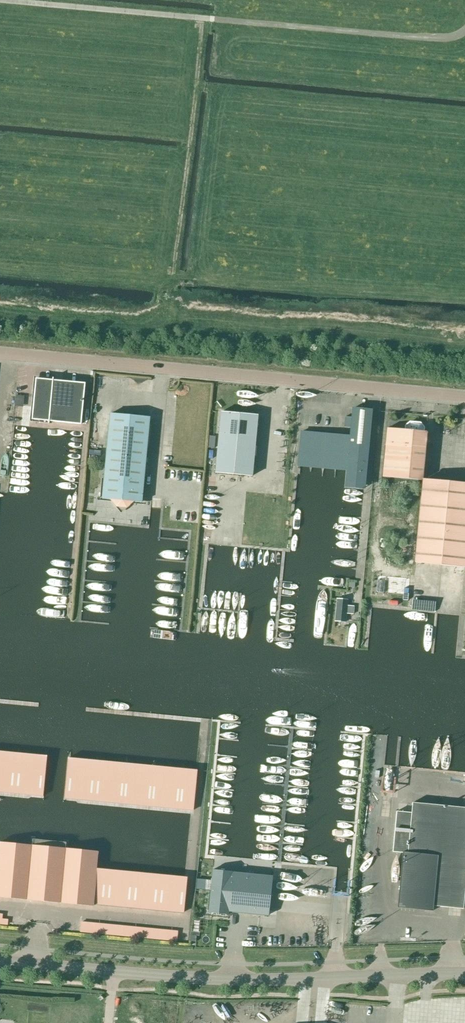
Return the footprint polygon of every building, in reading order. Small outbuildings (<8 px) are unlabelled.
[(48,423),(49,423),(49,421),(81,424),(85,383),(53,380),(53,378),(52,378),(52,380),(36,379),(32,419),(48,421),(48,423)] [(347,469),(346,480),(365,481),(371,410),(353,408),(350,436),(301,432),(298,465),(347,469)] [(252,476),(258,415),(221,412),(215,472),(252,476)] [(142,502),(150,417),(110,414),(103,488),(117,506),(125,506),(132,501),(142,502)] [(387,427),(383,476),(422,480),(427,431),(387,427)] [(422,480),(414,562),(464,567),(464,484),(422,480)] [(335,621),(345,622),(346,613),(353,614),(354,606),(347,605),(347,600),(337,599),(335,621)] [(43,796),(47,756),(0,751),(0,792),(43,796)] [(64,798),(193,810),(197,770),(68,758),(64,798)] [(422,909),(433,910),(433,906),(463,909),(464,890),(464,807),(412,802),(411,812),(397,811),(393,852),(407,853),(403,903),(423,905),(422,909)] [(183,912),(187,877),(96,868),(98,851),(0,842),(0,897),(93,906),(93,904),(183,912)] [(229,911),(268,915),(272,876),(233,872),(213,870),(209,909),(229,911)]
